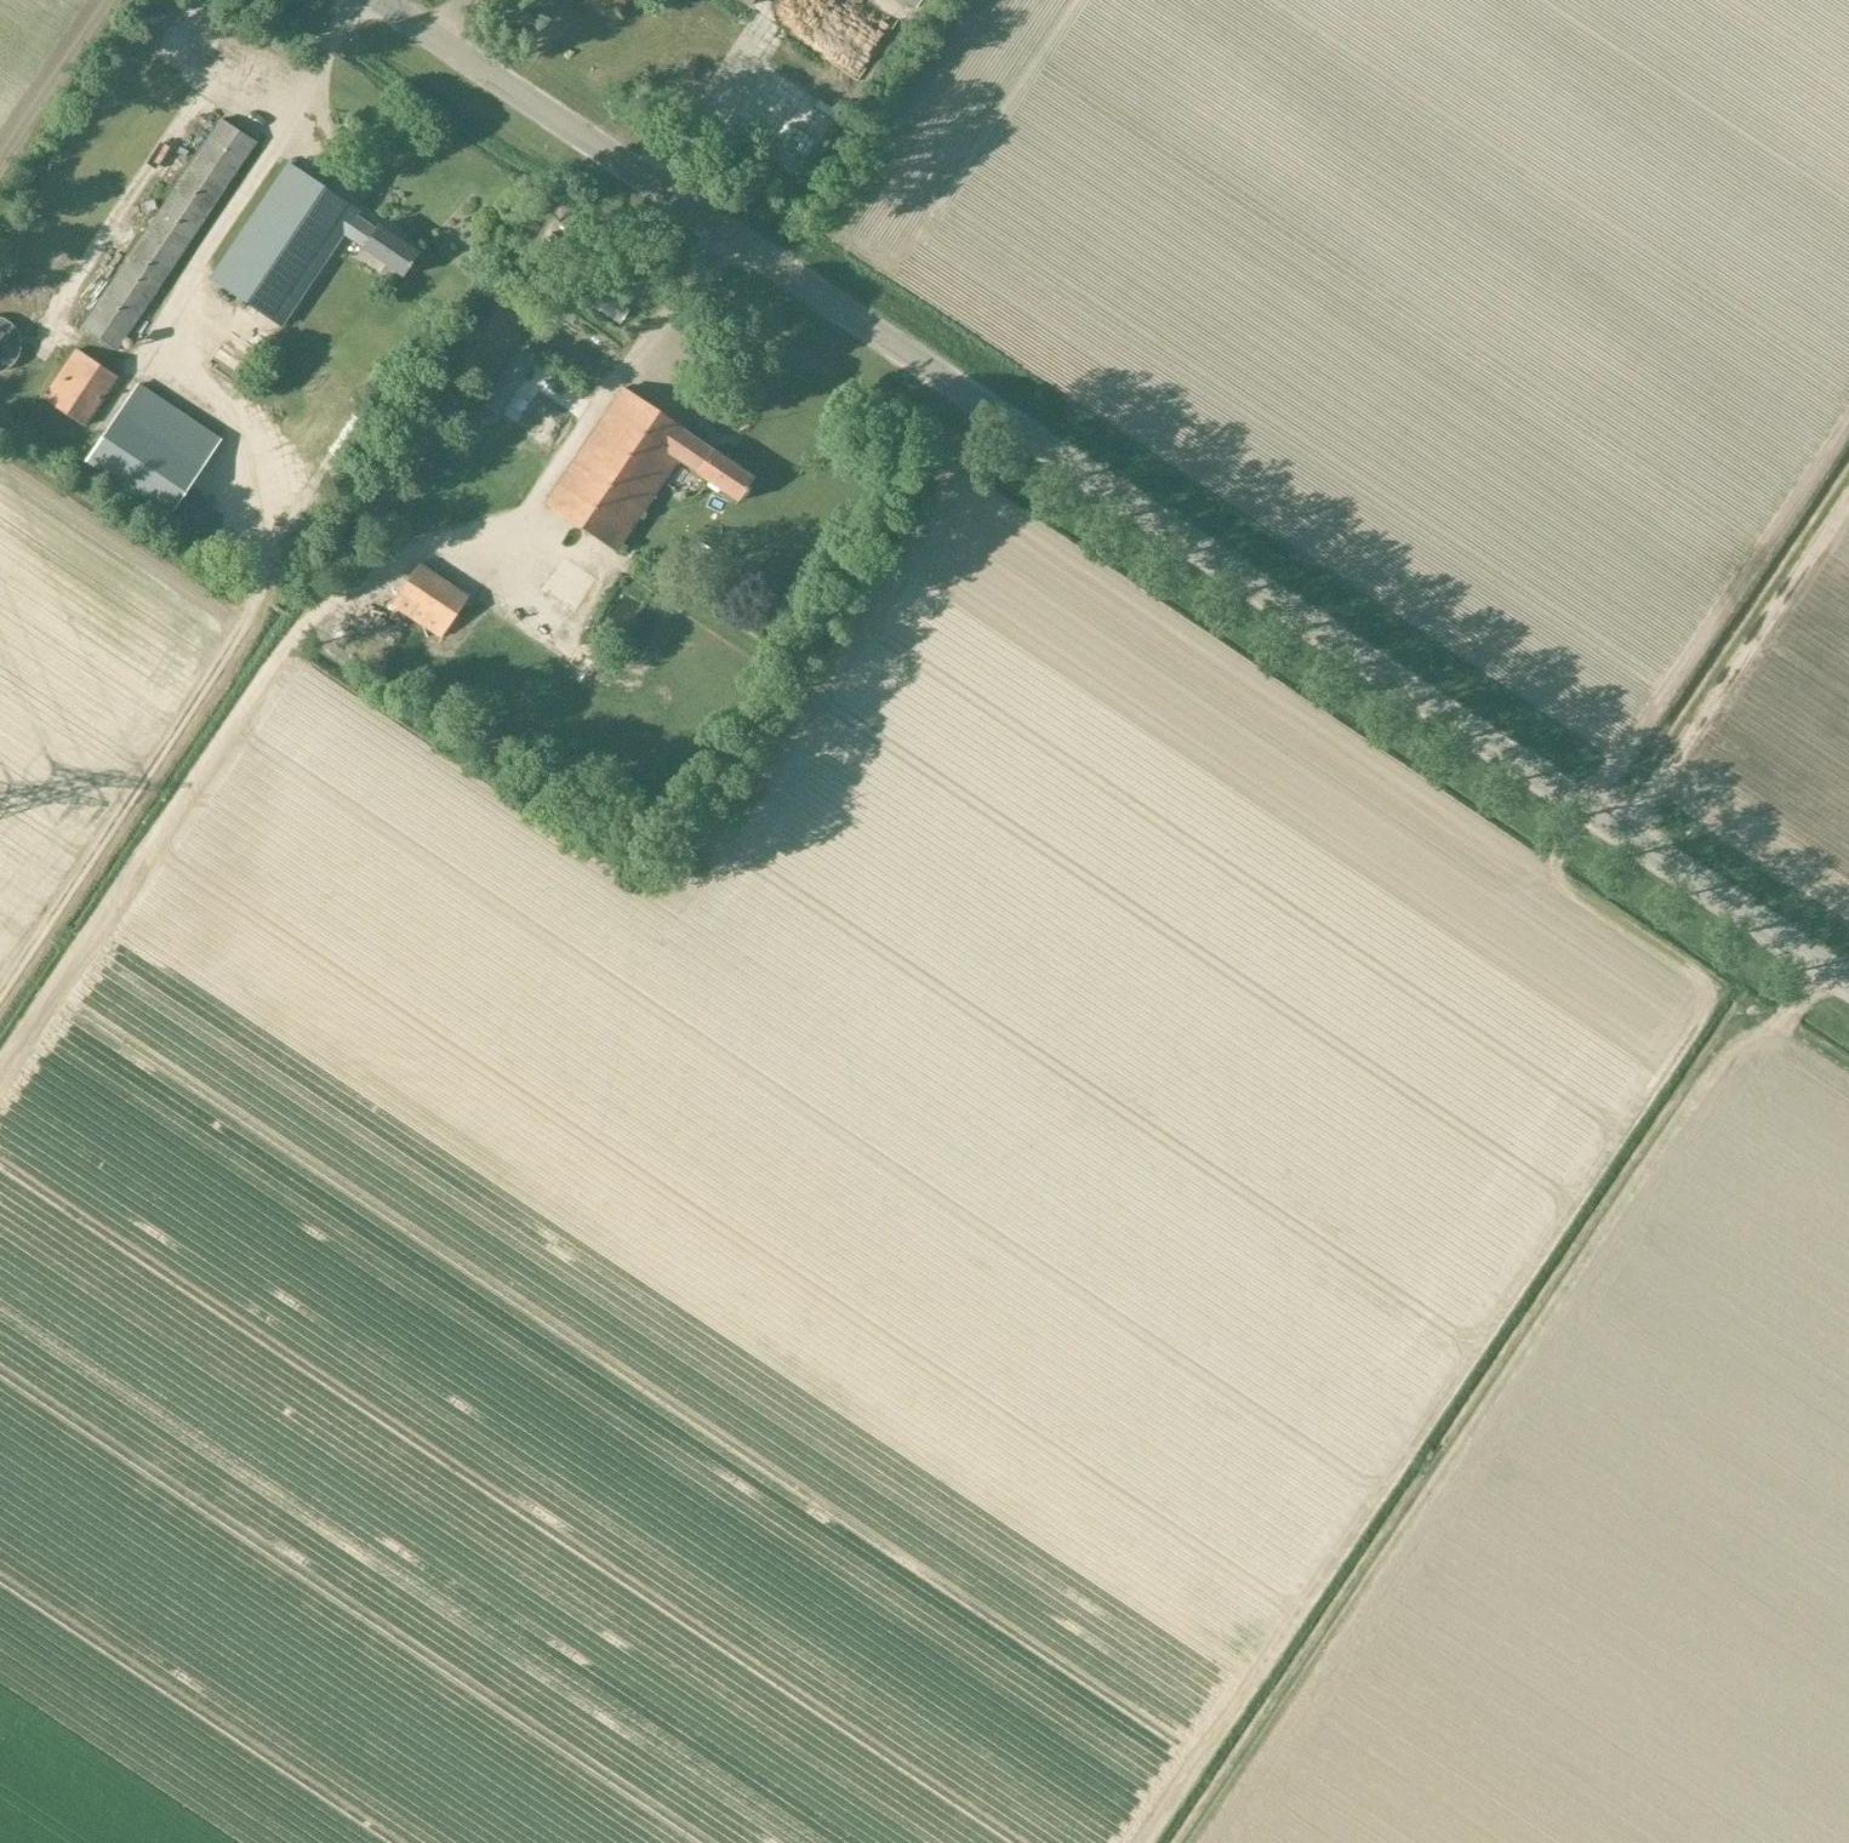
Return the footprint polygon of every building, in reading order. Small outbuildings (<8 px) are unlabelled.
[(844,1),(843,0),(808,0),(782,20),(797,39),(844,1)] [(117,351),(258,143),(221,118),(81,327),(117,351)] [(403,277),(419,253),(377,225),(374,230),(354,216),(358,212),(288,164),(211,279),(281,326),(343,234),(362,247),(361,249),(403,277)] [(0,320),(0,373),(3,373),(11,368),(17,360),(21,351),(21,342),(17,332),(11,325),(3,320),(0,320)] [(84,426),(117,376),(77,349),(43,399),(84,426)] [(167,518),(221,438),(139,383),(85,462),(167,518)] [(691,437),(692,436),(622,389),(545,503),(615,550),(676,459),(696,473),(737,501),(753,478),(712,450),(711,450),(691,437)] [(441,637),(468,597),(418,564),(391,604),(441,637)] [(728,588),(750,595),(757,575),(735,568),(728,588)]
